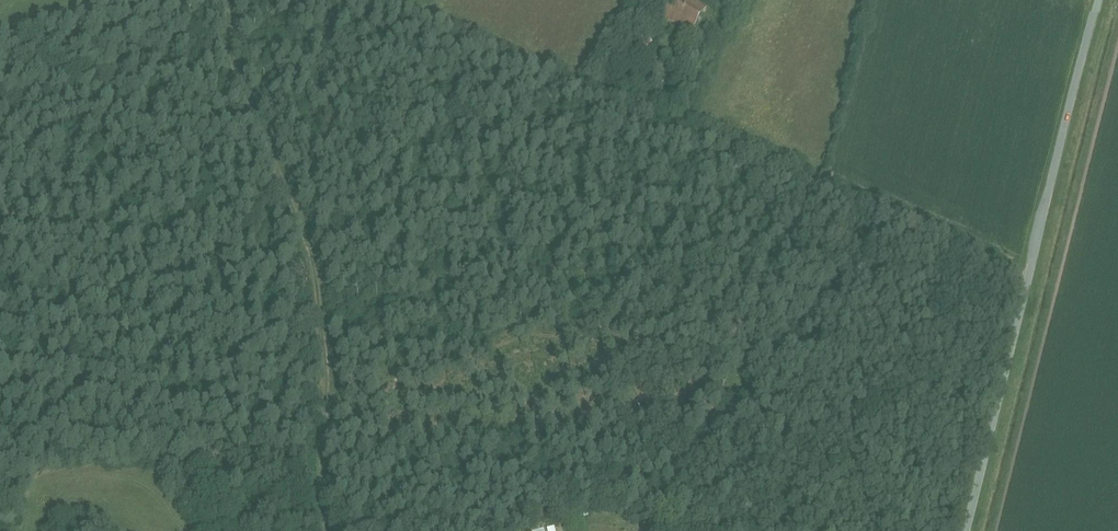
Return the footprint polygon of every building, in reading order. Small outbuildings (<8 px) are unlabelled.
[(652,14),(691,37),(709,7),(697,0),(660,0),(652,14)]
